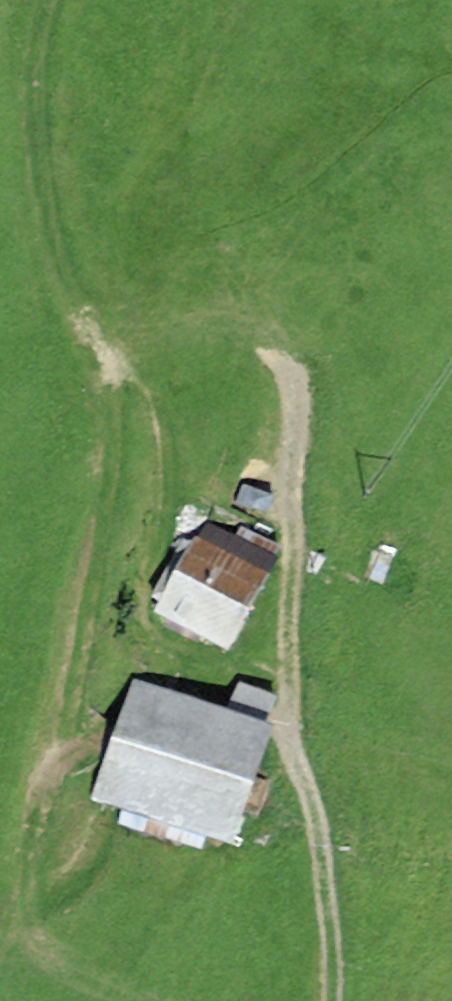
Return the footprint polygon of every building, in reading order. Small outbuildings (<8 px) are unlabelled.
[(279,556),(208,519),(160,612),(231,648),(279,556)] [(232,711),(134,677),(92,798),(122,808),(117,822),(202,851),(207,836),(233,845),(275,723),(262,719),(270,696),(240,686),(232,711)]
